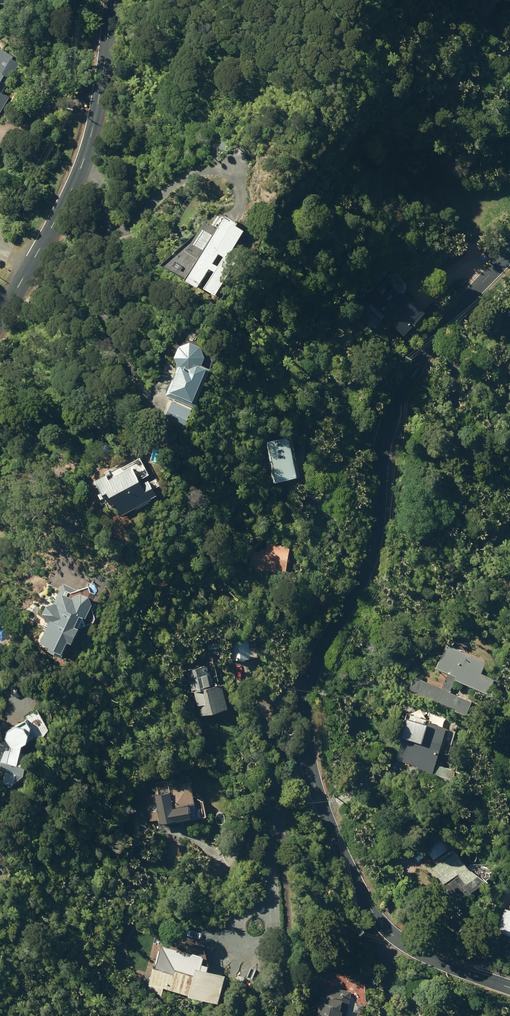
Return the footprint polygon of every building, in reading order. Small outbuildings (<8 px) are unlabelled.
[(0,82),(6,85),(18,66),(9,61),(12,57),(0,51),(0,82)] [(8,98),(0,93),(0,112),(8,98)] [(186,283),(198,290),(210,270),(215,274),(205,291),(215,297),(240,255),(233,252),(244,233),(236,229),(238,226),(225,219),(218,231),(206,223),(190,250),(201,257),(186,283)] [(367,304),(385,319),(405,338),(426,314),(405,295),(407,292),(407,285),(400,279),(393,279),(388,284),(386,282),(367,304)] [(179,369),(166,397),(186,405),(194,409),(211,371),(201,367),(204,360),(199,349),(189,345),(179,349),(175,359),(179,369)] [(191,411),(173,403),(165,421),(183,429),(191,411)] [(297,414),(301,428),(316,423),(312,409),(297,414)] [(266,448),(276,487),(303,480),(293,441),(266,448)] [(102,494),(100,494),(105,504),(112,500),(121,516),(156,496),(148,483),(141,487),(132,470),(108,483),(105,478),(96,483),(102,494)] [(252,552),(249,570),(286,575),(290,549),(268,546),(267,554),(252,552)] [(51,624),(41,643),(51,648),(48,653),(60,659),(62,654),(68,642),(73,644),(79,632),(74,630),(81,617),(86,619),(92,607),(87,599),(82,597),(74,598),(78,593),(77,593),(63,586),(54,605),(47,607),(44,614),(46,622),(51,624)] [(230,646),(231,660),(259,657),(258,643),(230,646)] [(454,681),(489,697),(495,682),(481,675),(486,664),(446,647),(436,671),(455,679),(454,681)] [(189,674),(201,719),(228,712),(221,688),(212,690),(207,669),(189,674)] [(415,696),(467,718),(473,703),(421,681),(415,696)] [(411,717),(398,759),(416,765),(415,770),(453,783),(456,772),(436,766),(437,764),(447,730),(426,724),(426,722),(411,717)] [(0,769),(0,772),(7,774),(4,785),(13,787),(22,778),(27,762),(28,757),(20,755),(21,750),(25,748),(28,739),(24,733),(16,731),(8,736),(6,742),(11,751),(10,754),(5,752),(4,755),(0,769)] [(171,795),(148,800),(152,825),(161,823),(162,827),(191,821),(189,808),(195,807),(191,785),(170,790),(171,795)] [(429,849),(436,859),(454,847),(448,837),(429,849)] [(453,849),(440,858),(442,861),(432,868),(447,890),(439,896),(448,908),(473,889),(471,886),(467,889),(466,887),(476,880),(453,849)] [(496,930),(509,935),(509,910),(504,908),(496,930)] [(151,983),(196,995),(207,956),(163,944),(157,967),(156,966),(151,983)] [(207,990),(215,993),(219,981),(211,978),(207,990)] [(322,986),(316,1015),(345,1015),(350,992),(322,986)]
